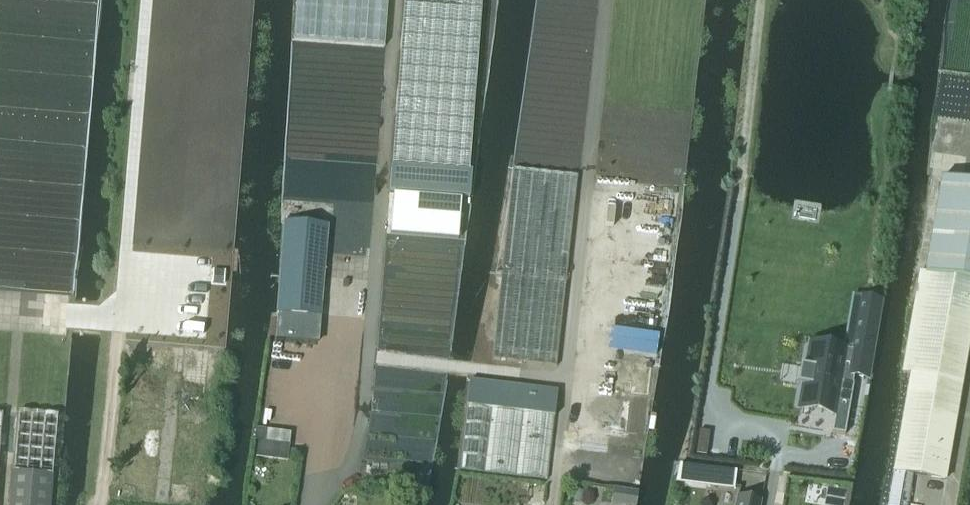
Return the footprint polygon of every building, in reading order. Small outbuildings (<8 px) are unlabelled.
[(294,41),(385,48),(389,0),(297,0),(294,41)] [(392,166),(390,194),(468,200),(483,0),(405,0),(392,166)] [(514,170),(499,302),(493,360),(556,366),(576,176),(514,170)] [(944,481),(969,332),(969,184),(940,179),(924,274),(920,273),(903,373),(910,374),(894,472),(944,481)] [(393,195),(390,235),(458,240),(461,200),(393,195)] [(278,314),(276,340),(284,341),(284,340),(318,342),(320,318),(321,318),(322,305),(321,305),(327,226),(284,223),(277,314),(278,314)] [(213,271),(212,283),(224,284),(225,272),(213,271)] [(800,368),(797,386),(801,387),(802,388),(800,403),(835,409),(834,419),(831,434),(844,436),(853,386),(852,385),(853,377),(867,379),(880,303),(859,299),(858,301),(869,302),(867,319),(856,317),(849,356),(843,355),(809,349),(805,368),(804,368),(800,368)] [(558,392),(470,381),(467,406),(460,470),(547,481),(558,392)] [(53,477),(58,414),(19,411),(17,429),(14,473),(12,473),(9,504),(51,504),(53,477)] [(696,467),(678,465),(676,481),(695,483),(696,467)] [(760,501),(738,497),(736,504),(759,504),(760,501)]
